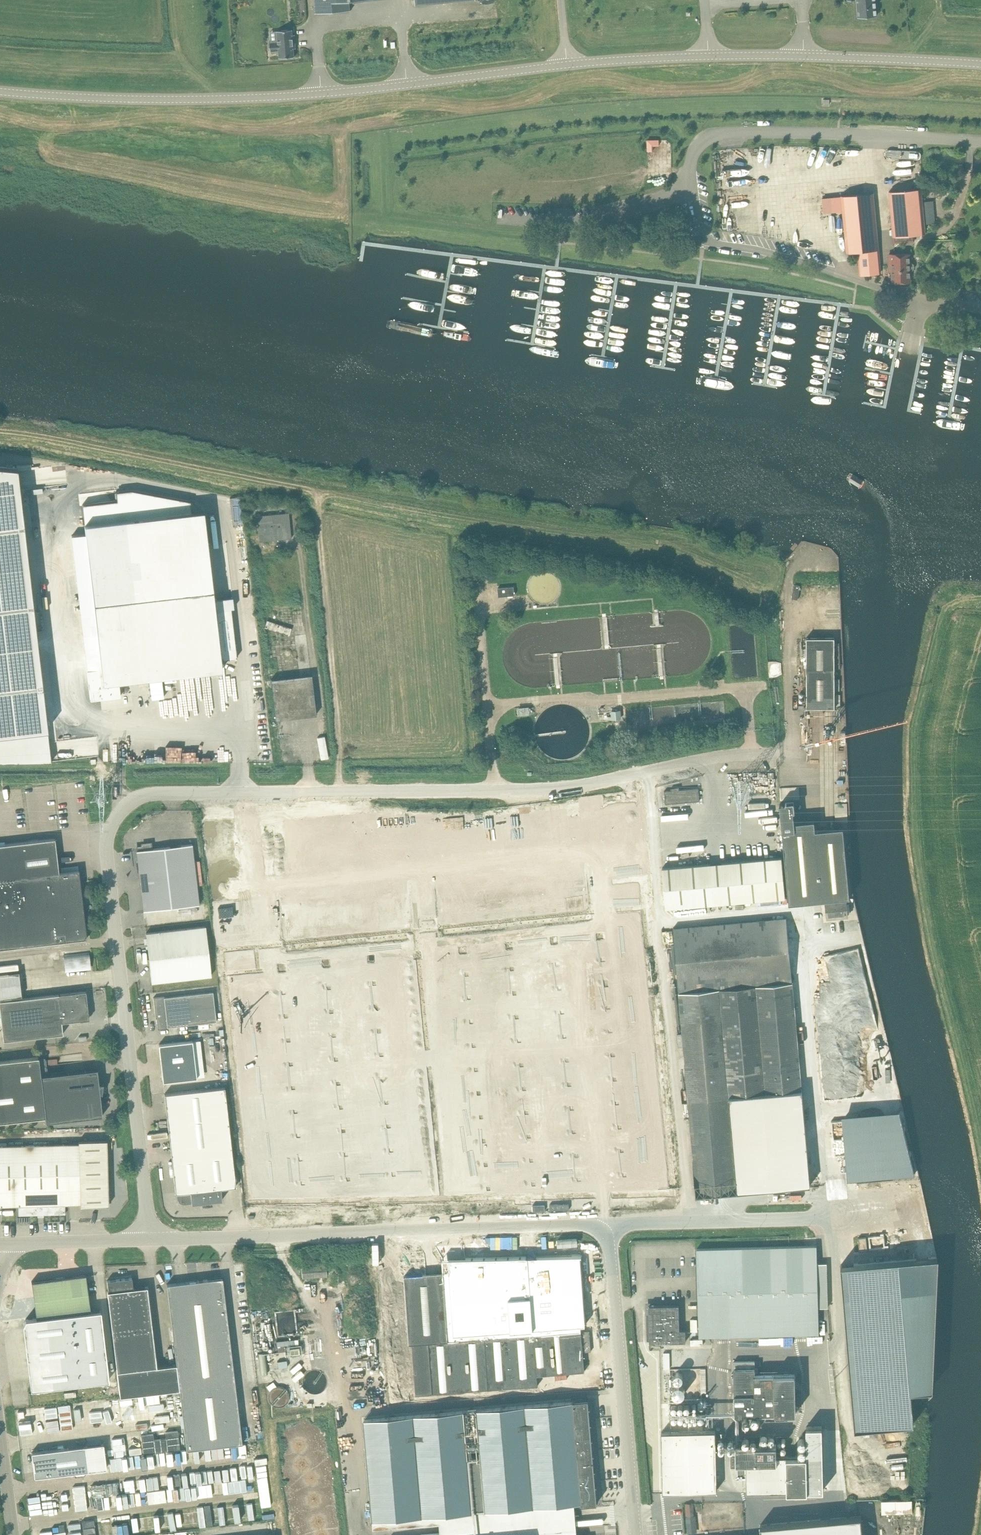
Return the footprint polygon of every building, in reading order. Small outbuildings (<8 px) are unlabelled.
[(317,13),(315,13),(315,14),(351,11),(351,10),(350,10),(349,1),(357,0),(315,0),(317,13)] [(877,13),(877,10),(876,10),(875,0),(856,0),(858,17),(877,16),(877,13)] [(279,57),(279,58),(295,56),(294,56),(294,48),(296,48),(295,35),(295,34),(293,35),(292,30),(293,30),(293,29),(277,31),(278,40),(270,41),(271,53),(279,52),(279,57)] [(656,143),(657,136),(645,136),(644,148),(650,148),(650,142),(656,143)] [(889,192),(893,236),(925,233),(921,189),(889,192)] [(873,193),(841,196),(846,251),(858,250),(860,274),(881,272),(873,193)] [(934,201),(926,201),(927,223),(935,223),(934,201)] [(909,254),(899,254),(889,254),(889,261),(889,272),(892,271),(892,282),(910,282),(909,254)] [(0,467),(0,763),(51,762),(20,490),(17,468),(0,467)] [(116,501),(82,505),(84,524),(101,668),(87,670),(89,690),(91,700),(120,696),(119,681),(222,669),(221,660),(237,658),(236,648),(231,608),(215,609),(203,510),(191,512),(190,502),(132,490),(115,492),(116,501)] [(291,538),(288,513),(256,516),(259,542),(291,538)] [(514,595),(514,587),(498,588),(499,597),(514,595)] [(834,638),(806,638),(807,708),(835,708),(834,638)] [(316,715),(311,675),(271,680),(276,720),(316,715)] [(611,715),(609,715),(609,720),(620,719),(620,708),(611,709),(611,715)] [(699,801),(699,791),(698,788),(671,791),(671,789),(671,791),(664,791),(665,804),(699,801)] [(786,804),(780,804),(789,903),(850,898),(843,828),(815,830),(814,821),(794,822),(793,811),(795,811),(794,801),(786,802),(786,804)] [(263,825),(265,846),(273,845),(271,825),(263,825)] [(87,939),(79,870),(59,872),(55,839),(0,845),(0,949),(87,939)] [(136,848),(137,851),(144,911),(199,905),(192,844),(151,849),(151,844),(143,845),(143,847),(136,848)] [(782,858),(662,868),(666,908),(785,898),(782,858)] [(421,933),(222,957),(247,1205),(674,1195),(641,881),(605,885),(608,910),(441,930),(440,920),(420,923),(421,933)] [(846,899),(825,902),(827,919),(848,916),(846,899)] [(673,928),(694,1163),(693,1163),(696,1196),(810,1185),(797,1030),(787,918),(673,928)] [(206,926),(156,932),(146,933),(151,983),(211,976),(206,926)] [(65,968),(90,965),(88,952),(63,955),(65,968)] [(825,959),(834,996),(866,989),(858,952),(825,959)] [(0,974),(0,999),(22,996),(19,972),(0,974)] [(53,1035),(63,1034),(62,1022),(81,1020),(83,1020),(83,1018),(87,1013),(89,1013),(88,1011),(86,991),(0,1001),(0,1011),(3,1041),(53,1035)] [(213,992),(173,996),(164,997),(164,996),(153,997),(153,998),(154,998),(156,1017),(156,1018),(157,1018),(158,1029),(168,1028),(168,1027),(216,1021),(213,992)] [(163,1082),(173,1081),(197,1078),(192,1041),(159,1045),(163,1082)] [(45,1117),(46,1122),(102,1116),(100,1093),(101,1093),(102,1093),(103,1083),(102,1083),(102,1084),(99,1083),(97,1069),(46,1075),(44,1057),(39,1058),(38,1057),(0,1061),(0,1122),(45,1117)] [(171,1154),(231,1147),(225,1087),(164,1094),(171,1154)] [(0,1146),(0,1206),(18,1205),(18,1215),(65,1214),(65,1204),(80,1204),(80,1206),(109,1205),(107,1140),(78,1141),(79,1144),(0,1146)] [(235,1187),(231,1147),(171,1154),(176,1193),(177,1193),(177,1198),(178,1200),(179,1202),(181,1203),(183,1204),(185,1204),(202,1202),(202,1203),(222,1201),(221,1188),(235,1187)] [(866,1237),(858,1238),(858,1242),(860,1251),(867,1250),(866,1237)] [(697,1249),(699,1337),(819,1334),(817,1246),(697,1249)] [(486,1264),(488,1313),(520,1312),(521,1314),(583,1311),(580,1252),(513,1256),(514,1262),(486,1264)] [(937,1256),(841,1265),(855,1428),(914,1423),(911,1391),(931,1389),(937,1256)] [(409,1344),(412,1344),(416,1394),(538,1385),(537,1376),(585,1371),(583,1352),(591,1351),(589,1331),(533,1336),(533,1335),(449,1341),(448,1341),(443,1273),(422,1274),(421,1260),(419,1259),(401,1260),(402,1276),(404,1276),(409,1344)] [(302,1277),(327,1276),(326,1265),(301,1267),(302,1277)] [(36,1318),(91,1311),(86,1274),(31,1281),(36,1318)] [(132,1277),(107,1280),(108,1291),(107,1291),(112,1332),(117,1371),(120,1396),(179,1389),(176,1364),(158,1366),(157,1367),(156,1366),(148,1297),(147,1287),(133,1288),(132,1277)] [(167,1284),(168,1294),(186,1449),(242,1443),(222,1278),(167,1284)] [(679,1305),(649,1305),(650,1343),(680,1342),(686,1342),(686,1330),(680,1330),(679,1305)] [(31,1389),(109,1380),(101,1310),(91,1312),(91,1311),(36,1318),(25,1319),(23,1325),(31,1389)] [(755,1361),(734,1362),(735,1414),(796,1413),(795,1374),(755,1375),(755,1361)] [(671,1376),(670,1382),(671,1387),(673,1391),(676,1395),(681,1398),(685,1399),(691,1399),(696,1398),(700,1395),(703,1391),(705,1387),(706,1382),(705,1377),(703,1372),(700,1368),(696,1365),(691,1364),(685,1364),(681,1365),(676,1368),(673,1372),(671,1376)] [(133,1422),(130,1397),(97,1401),(100,1426),(133,1422)] [(364,1419),(373,1520),(373,1529),(453,1522),(454,1534),(577,1534),(574,1505),(581,1504),(597,1503),(588,1399),(364,1419)] [(92,1402),(49,1408),(53,1430),(66,1428),(67,1430),(84,1427),(83,1419),(94,1418),(92,1402)] [(822,1426),(806,1426),(807,1456),(808,1491),(824,1490),(822,1426)] [(717,1492),(715,1431),(661,1432),(663,1493),(717,1492)] [(109,1456),(124,1456),(124,1438),(109,1438),(109,1456)] [(775,1445),(735,1446),(736,1465),(747,1464),(748,1492),(808,1491),(807,1456),(776,1457),(775,1445)] [(85,1446),(31,1452),(32,1454),(35,1477),(47,1475),(47,1476),(88,1471),(85,1446)] [(242,1467),(190,1472),(190,1477),(195,1477),(196,1484),(183,1486),(184,1498),(249,1491),(247,1478),(243,1478),(242,1467)] [(261,1479),(267,1478),(266,1471),(253,1473),(255,1484),(261,1483),(261,1479)] [(89,1510),(156,1503),(155,1490),(134,1492),(133,1480),(88,1485),(90,1497),(86,1498),(85,1488),(74,1489),(76,1506),(89,1504),(89,1510)] [(272,1505),(272,1492),(256,1493),(257,1506),(272,1505)] [(62,1498),(63,1508),(73,1507),(72,1496),(62,1498)] [(912,1511),(912,1498),(876,1499),(876,1512),(912,1511)] [(209,1506),(167,1511),(169,1530),(212,1525),(211,1518),(210,1518),(209,1506)] [(861,1516),(760,1525),(761,1534),(863,1534),(861,1516)] [(34,1534),(100,1534),(99,1527),(92,1527),(92,1528),(63,1530),(63,1531),(52,1532),(52,1526),(34,1527),(34,1534)]
